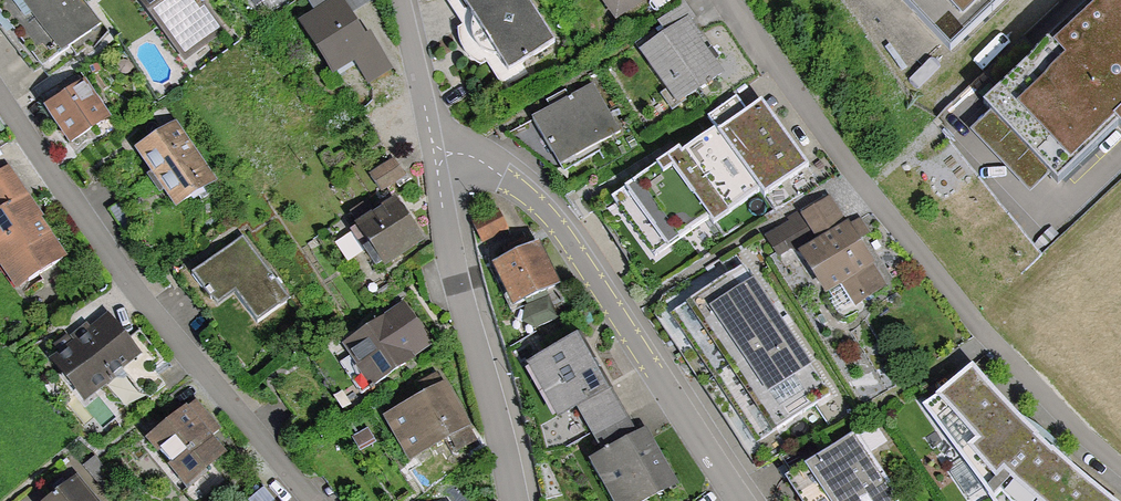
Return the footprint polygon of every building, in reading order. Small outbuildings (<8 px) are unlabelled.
[(103,19),(89,0),(0,0),(0,30),(33,73),(103,19)] [(224,31),(200,0),(142,0),(188,59),(224,31)] [(387,67),(370,43),(352,17),(372,2),(370,0),(304,0),(314,15),(302,24),(338,74),(352,64),(365,83),(387,67)] [(553,39),(527,0),(465,0),(490,38),(509,67),(553,39)] [(610,20),(638,0),(596,0),(610,20)] [(939,55),(996,0),(885,0),(939,55)] [(1117,0),(1101,0),(969,117),(1032,189),(1120,110),(1120,5),(1117,0)] [(677,104),(725,70),(678,4),(655,20),(664,32),(639,50),(677,104)] [(72,144),(111,117),(86,81),(47,108),(72,144)] [(566,162),(621,130),(594,83),(539,115),(566,162)] [(703,236),(805,161),(783,130),(760,99),(748,108),(738,94),(706,118),(714,128),(619,197),(659,252),(695,225),(703,236)] [(177,206),(216,178),(174,121),(136,148),(177,206)] [(372,192),(394,176),(383,161),(361,177),(372,192)] [(72,252),(12,165),(0,173),(0,205),(3,209),(0,211),(0,251),(23,285),(72,252)] [(858,301),(887,283),(832,194),(770,233),(785,256),(803,245),(833,292),(847,283),(858,301)] [(485,230),(508,218),(499,201),(476,213),(485,230)] [(368,278),(410,248),(382,207),(340,237),(368,278)] [(263,316),(293,293),(248,235),(202,270),(225,300),(241,288),(263,316)] [(513,305),(559,284),(540,242),(494,263),(513,305)] [(760,440),(833,391),(748,265),(675,313),(760,440)] [(537,324),(559,311),(547,291),(525,305),(537,324)] [(366,387),(426,347),(398,306),(338,346),(366,387)] [(58,354),(93,398),(143,357),(108,314),(58,354)] [(627,418),(581,338),(529,368),(559,421),(579,410),(595,437),(627,418)] [(970,362),(927,404),(990,493),(995,500),(1116,500),(1046,445),(970,362)] [(400,466),(460,430),(434,386),(373,421),(400,466)] [(157,433),(193,480),(229,452),(193,405),(157,433)] [(678,480),(647,424),(591,455),(616,500),(640,500),(678,480)] [(907,498),(859,429),(789,478),(805,500),(902,500),(907,498)] [(44,500),(106,500),(79,471),(44,500)]
